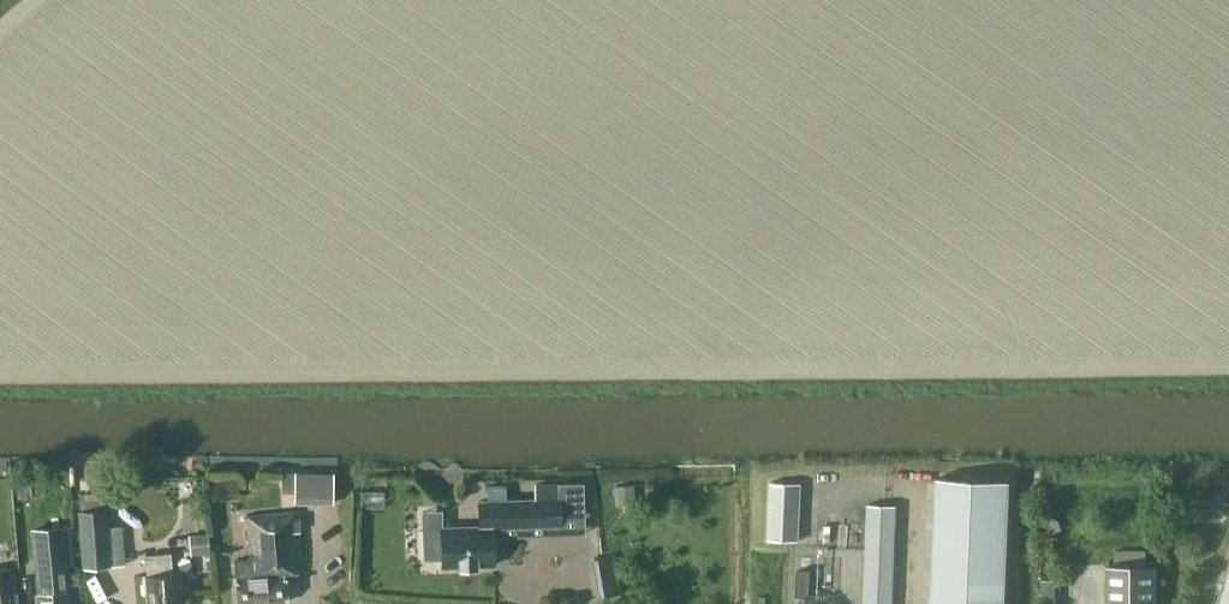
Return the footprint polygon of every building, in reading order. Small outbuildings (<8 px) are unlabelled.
[(334,473),(319,473),(295,473),(295,492),(319,493),(319,504),(334,504),(334,473)] [(936,476),(931,603),(1006,603),(1011,479),(936,476)] [(0,478),(0,507),(13,506),(11,477),(0,478)] [(770,495),(799,497),(800,482),(771,481),(770,495)] [(477,525),(441,526),(441,527),(424,527),(425,558),(442,558),(442,561),(443,566),(459,566),(459,567),(477,567),(477,565),(493,565),(492,526),(499,526),(545,525),(561,524),(560,515),(560,510),(568,510),(583,510),(582,483),(559,484),(535,484),(535,499),(505,500),(504,485),(485,485),(485,500),(479,500),(480,525),(477,525)] [(634,496),(633,485),(620,486),(617,486),(618,504),(634,503),(634,496)] [(82,567),(109,565),(105,508),(104,508),(102,491),(76,493),(82,567)] [(770,495),(770,510),(799,511),(799,497),(770,495)] [(867,506),(866,520),(896,521),(896,507),(867,506)] [(770,510),(769,524),(798,525),(799,511),(770,510)] [(296,511),(245,515),(249,559),(233,560),(236,603),(256,603),(285,601),(283,572),(301,571),(296,511)] [(895,533),(896,521),(866,520),(866,532),(895,533)] [(798,525),(769,524),(768,538),(797,540),(798,525)] [(69,525),(30,529),(37,603),(68,603),(66,585),(75,584),(69,525)] [(210,552),(208,532),(188,534),(190,554),(210,552)] [(866,532),(865,545),(895,546),(895,533),(866,532)] [(865,557),(894,558),(895,546),(865,545),(865,557)] [(1114,549),(1114,562),(1110,562),(1109,603),(1158,603),(1158,563),(1146,563),(1146,550),(1114,549)] [(168,551),(145,554),(147,574),(142,574),(146,603),(181,603),(179,588),(184,588),(182,570),(171,571),(168,551)] [(598,597),(619,593),(612,556),(591,560),(598,597)] [(894,571),(894,558),(865,557),(864,569),(894,571)] [(1217,603),(1228,603),(1228,564),(1217,603)] [(0,567),(0,603),(19,603),(18,591),(15,592),(14,586),(13,565),(0,567)] [(811,567),(796,567),(795,598),(810,598),(811,567)] [(893,583),(894,571),(864,569),(864,582),(893,583)] [(864,582),(863,594),(892,596),(893,583),(864,582)] [(863,603),(892,603),(892,596),(863,594),(863,603)]
